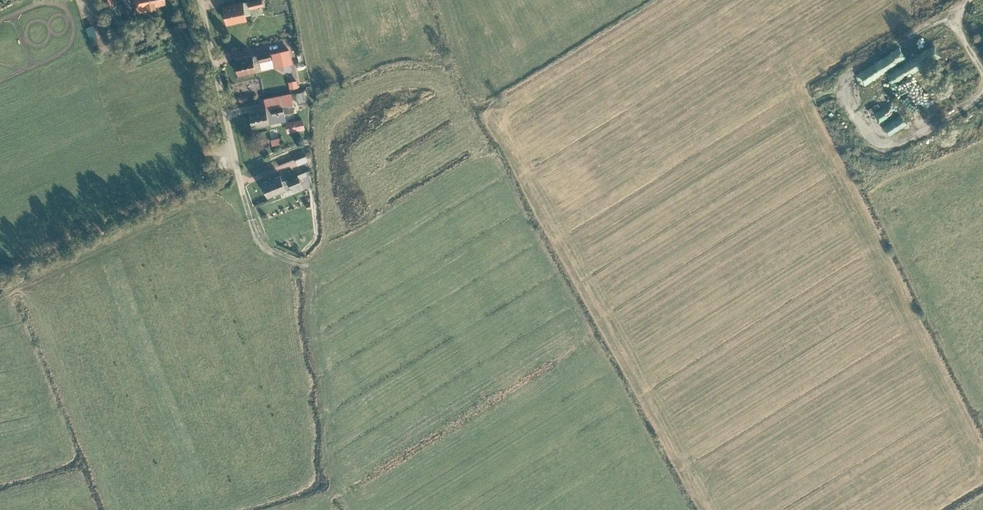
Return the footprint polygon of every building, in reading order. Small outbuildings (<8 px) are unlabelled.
[(137,9),(165,3),(165,0),(135,0),(137,9)] [(222,6),(226,23),(246,18),(251,15),(265,12),(262,0),(247,0),(222,6)] [(93,23),(86,26),(90,38),(98,35),(93,23)] [(271,50),(233,58),(236,75),(255,71),(255,69),(274,65),(275,66),(293,62),(290,48),(271,51),(271,50)] [(914,89),(928,82),(923,71),(892,85),(901,104),(917,96),(914,89)] [(298,79),(289,80),(290,87),(299,86),(298,79)] [(266,107),(247,111),(250,126),(286,119),(284,111),(294,109),(290,91),(263,97),(266,107)] [(299,119),(289,121),(291,130),(301,128),(299,119)] [(297,164),(308,160),(306,154),(295,158),(297,164)] [(280,174),(261,181),(266,196),(290,187),(292,194),(315,186),(309,170),(298,174),(298,176),(288,179),(288,177),(282,179),(280,174)]
